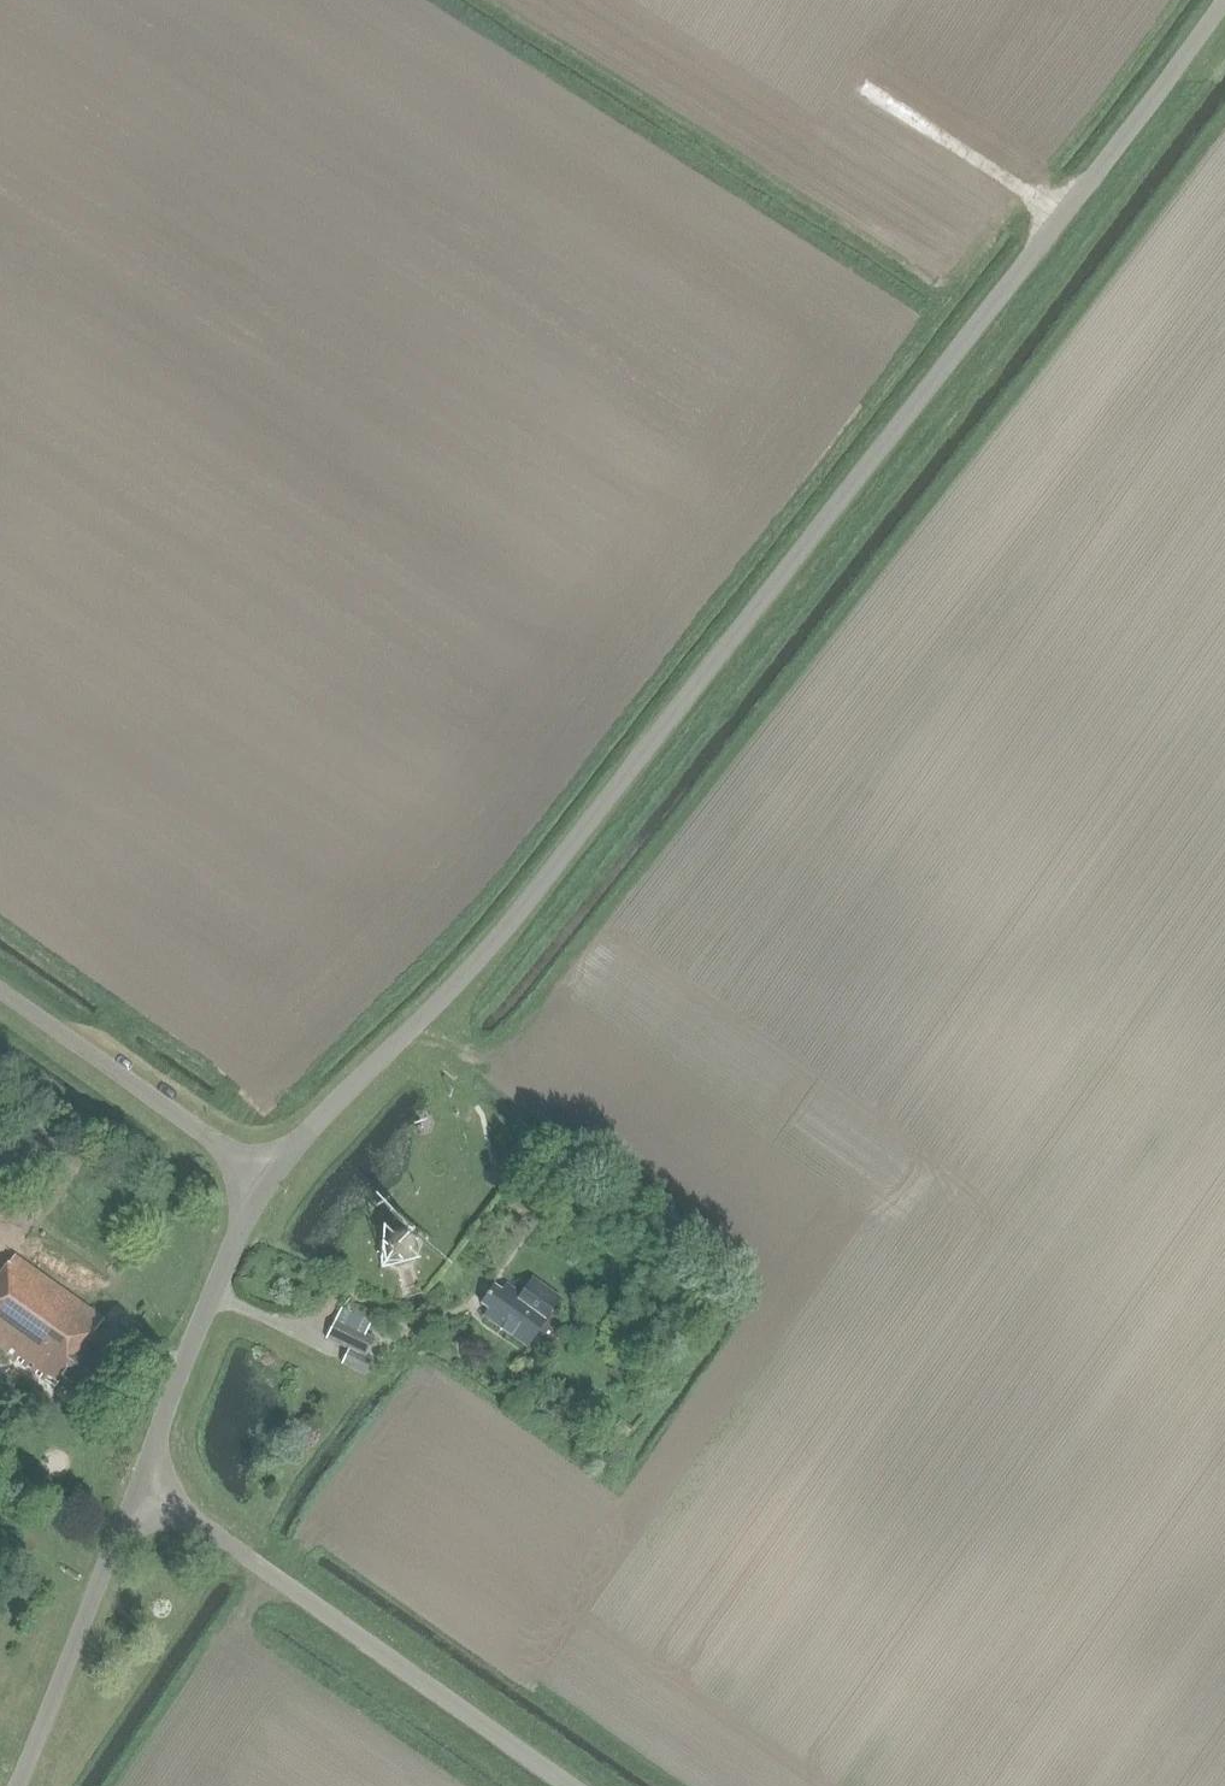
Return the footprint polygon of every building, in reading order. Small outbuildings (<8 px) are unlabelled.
[(515,1147),(506,1158),(518,1167),(526,1156),(515,1147)] [(378,1249),(385,1263),(399,1268),(408,1264),(416,1252),(416,1238),(400,1229),(385,1234),(378,1249)] [(53,1388),(58,1381),(89,1403),(111,1371),(82,1350),(103,1320),(13,1256),(0,1274),(0,1350),(53,1388)] [(534,1283),(523,1298),(507,1287),(502,1294),(496,1289),(484,1304),(491,1309),(486,1316),(529,1347),(561,1302),(534,1283)] [(368,1323),(357,1317),(343,1310),(327,1341),(350,1353),(343,1366),(366,1378),(373,1364),(365,1360),(376,1339),(363,1332),(368,1323)] [(613,1424),(610,1429),(625,1438),(628,1433),(613,1424)]
